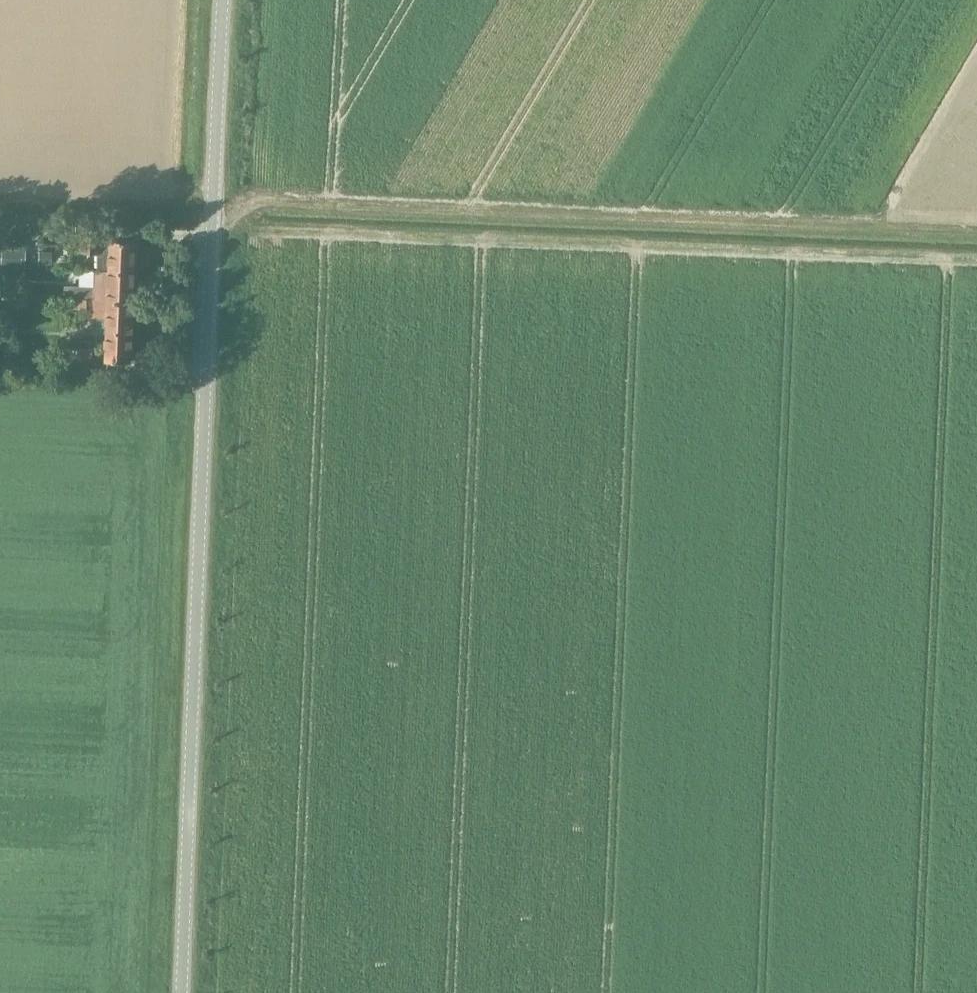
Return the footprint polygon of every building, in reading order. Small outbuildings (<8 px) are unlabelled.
[(97,269),(133,270),(134,240),(101,239),(101,230),(79,230),(79,250),(98,251),(97,269)] [(71,280),(89,279),(88,263),(71,264),(71,280)] [(132,300),(133,270),(97,269),(94,269),(93,288),(80,288),(79,298),(132,300)] [(131,330),(132,300),(79,298),(79,309),(94,309),(93,316),(106,316),(105,329),(131,330)] [(130,361),(131,330),(105,329),(104,360),(130,361)] [(92,360),(92,348),(78,347),(77,359),(92,360)]
